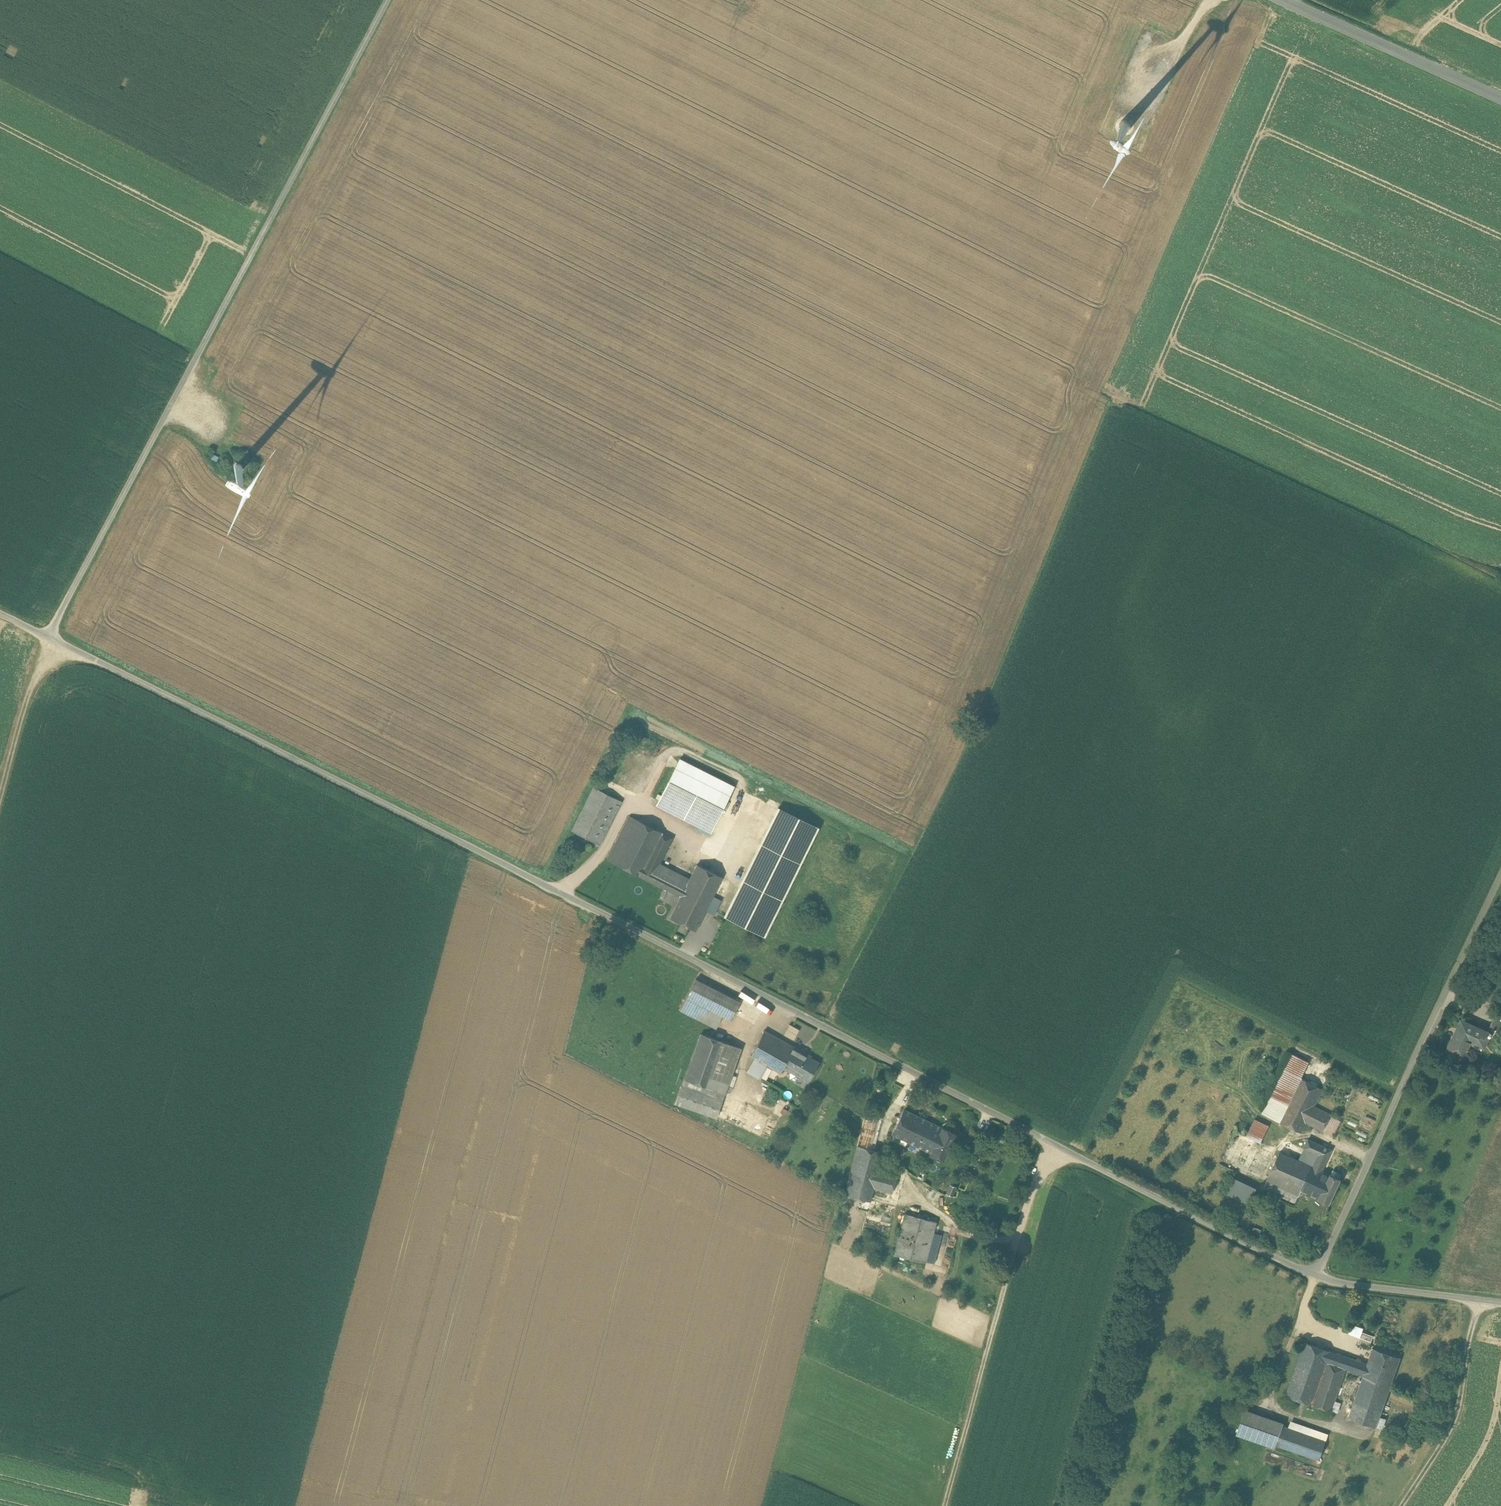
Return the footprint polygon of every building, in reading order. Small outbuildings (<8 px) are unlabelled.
[(729,796),(675,769),(657,805),(710,832),(729,796)] [(594,787),(572,831),(599,845),(621,801),(594,787)] [(778,808),(725,915),(764,935),(817,828),(778,808)] [(629,816),(607,859),(615,863),(637,820),(629,816)] [(637,820),(615,863),(639,875),(661,832),(637,820)] [(661,832),(639,875),(681,897),(682,894),(690,878),(661,864),(673,838),(661,832)] [(722,877),(697,864),(690,878),(682,894),(707,907),(712,896),(722,877)] [(707,907),(682,894),(681,897),(670,918),(695,930),(706,910),(707,907)] [(721,901),(712,896),(707,907),(706,910),(714,914),(721,901)] [(740,1001),(696,979),(686,997),(722,1015),(731,1019),(740,1001)] [(722,1015),(686,997),(680,1010),(715,1028),(722,1015)] [(1498,1012),(1490,1027),(1497,1031),(1500,1032),(1500,1013),(1498,1012)] [(1490,1033),(1462,1020),(1447,1050),(1464,1058),(1473,1039),(1485,1045),(1489,1036),(1490,1037),(1492,1033),(1490,1032),(1490,1033)] [(799,1029),(789,1024),(784,1034),(794,1040),(799,1029)] [(794,1047),(764,1030),(750,1055),(770,1066),(779,1071),(780,1072),(783,1067),(794,1047)] [(741,1048),(701,1033),(685,1079),(725,1093),(741,1048)] [(807,1054),(794,1047),(783,1067),(807,1081),(818,1063),(806,1056),(807,1054)] [(1292,1054),(1263,1113),(1279,1121),(1301,1078),(1309,1062),(1292,1054)] [(770,1066),(749,1102),(759,1106),(774,1079),(779,1071),(770,1066)] [(1301,1078),(1279,1121),(1301,1132),(1306,1122),(1323,1131),(1331,1114),(1314,1106),(1323,1089),(1301,1078)] [(725,1093),(685,1079),(682,1086),(722,1100),(725,1093)] [(682,1086),(681,1086),(675,1103),(716,1118),(722,1100),(682,1086)] [(1326,1105),(1327,1104),(1326,1102),(1325,1100),(1324,1099),(1322,1099),(1320,1099),(1319,1100),(1318,1102),(1317,1104),(1318,1105),(1319,1107),(1320,1108),(1322,1108),(1324,1108),(1325,1107),(1326,1105)] [(1335,1110),(1335,1108),(1335,1106),(1334,1105),(1333,1104),(1331,1104),(1329,1104),(1328,1105),(1327,1106),(1327,1108),(1327,1110),(1328,1111),(1329,1112),(1331,1113),(1333,1112),(1334,1111),(1335,1110)] [(942,1128),(904,1110),(892,1134),(930,1152),(942,1128)] [(878,1119),(865,1116),(861,1131),(874,1135),(878,1119)] [(1269,1126),(1255,1119),(1247,1136),(1260,1142),(1269,1126)] [(956,1134),(942,1127),(942,1128),(930,1152),(943,1159),(956,1134)] [(874,1135),(861,1131),(859,1139),(872,1143),(874,1135)] [(872,1143),(859,1139),(857,1145),(870,1149),(872,1143)] [(1298,1160),(1280,1152),(1266,1182),(1299,1196),(1301,1191),(1319,1199),(1330,1174),(1322,1171),(1332,1149),(1308,1139),(1298,1160)] [(870,1149),(857,1145),(845,1194),(870,1201),(874,1188),(879,1165),(883,1152),(870,1149)] [(898,1170),(879,1165),(874,1188),(892,1193),(898,1170)] [(1319,1199),(1329,1204),(1341,1179),(1330,1174),(1319,1199)] [(1256,1188),(1234,1177),(1227,1192),(1249,1203),(1256,1188)] [(948,1182),(945,1191),(952,1194),(955,1185),(948,1182)] [(1299,1196),(1266,1182),(1263,1188),(1296,1202),(1298,1197),(1299,1197),(1299,1196)] [(894,1254),(926,1262),(929,1250),(933,1235),(936,1221),(905,1213),(894,1254)] [(957,1237),(941,1233),(940,1237),(936,1252),(933,1264),(949,1268),(957,1237)] [(936,1252),(940,1237),(933,1235),(929,1250),(936,1252)] [(1373,1335),(1362,1331),(1358,1343),(1369,1347),(1373,1335)] [(1368,1364),(1305,1342),(1286,1395),(1331,1410),(1345,1368),(1364,1375),(1366,1369),(1368,1364)] [(1400,1357),(1373,1348),(1368,1364),(1366,1369),(1379,1374),(1378,1377),(1384,1379),(1382,1383),(1390,1386),(1400,1357)] [(1379,1374),(1366,1369),(1364,1375),(1349,1417),(1376,1426),(1390,1386),(1382,1383),(1384,1379),(1378,1377),(1379,1374)] [(1283,1423),(1246,1410),(1237,1433),(1275,1447),(1276,1444),(1282,1425),(1283,1423)] [(1310,1435),(1282,1425),(1276,1444),(1319,1459),(1326,1441),(1310,1435)] [(1328,1434),(1312,1428),(1310,1435),(1326,1441),(1328,1434)]
